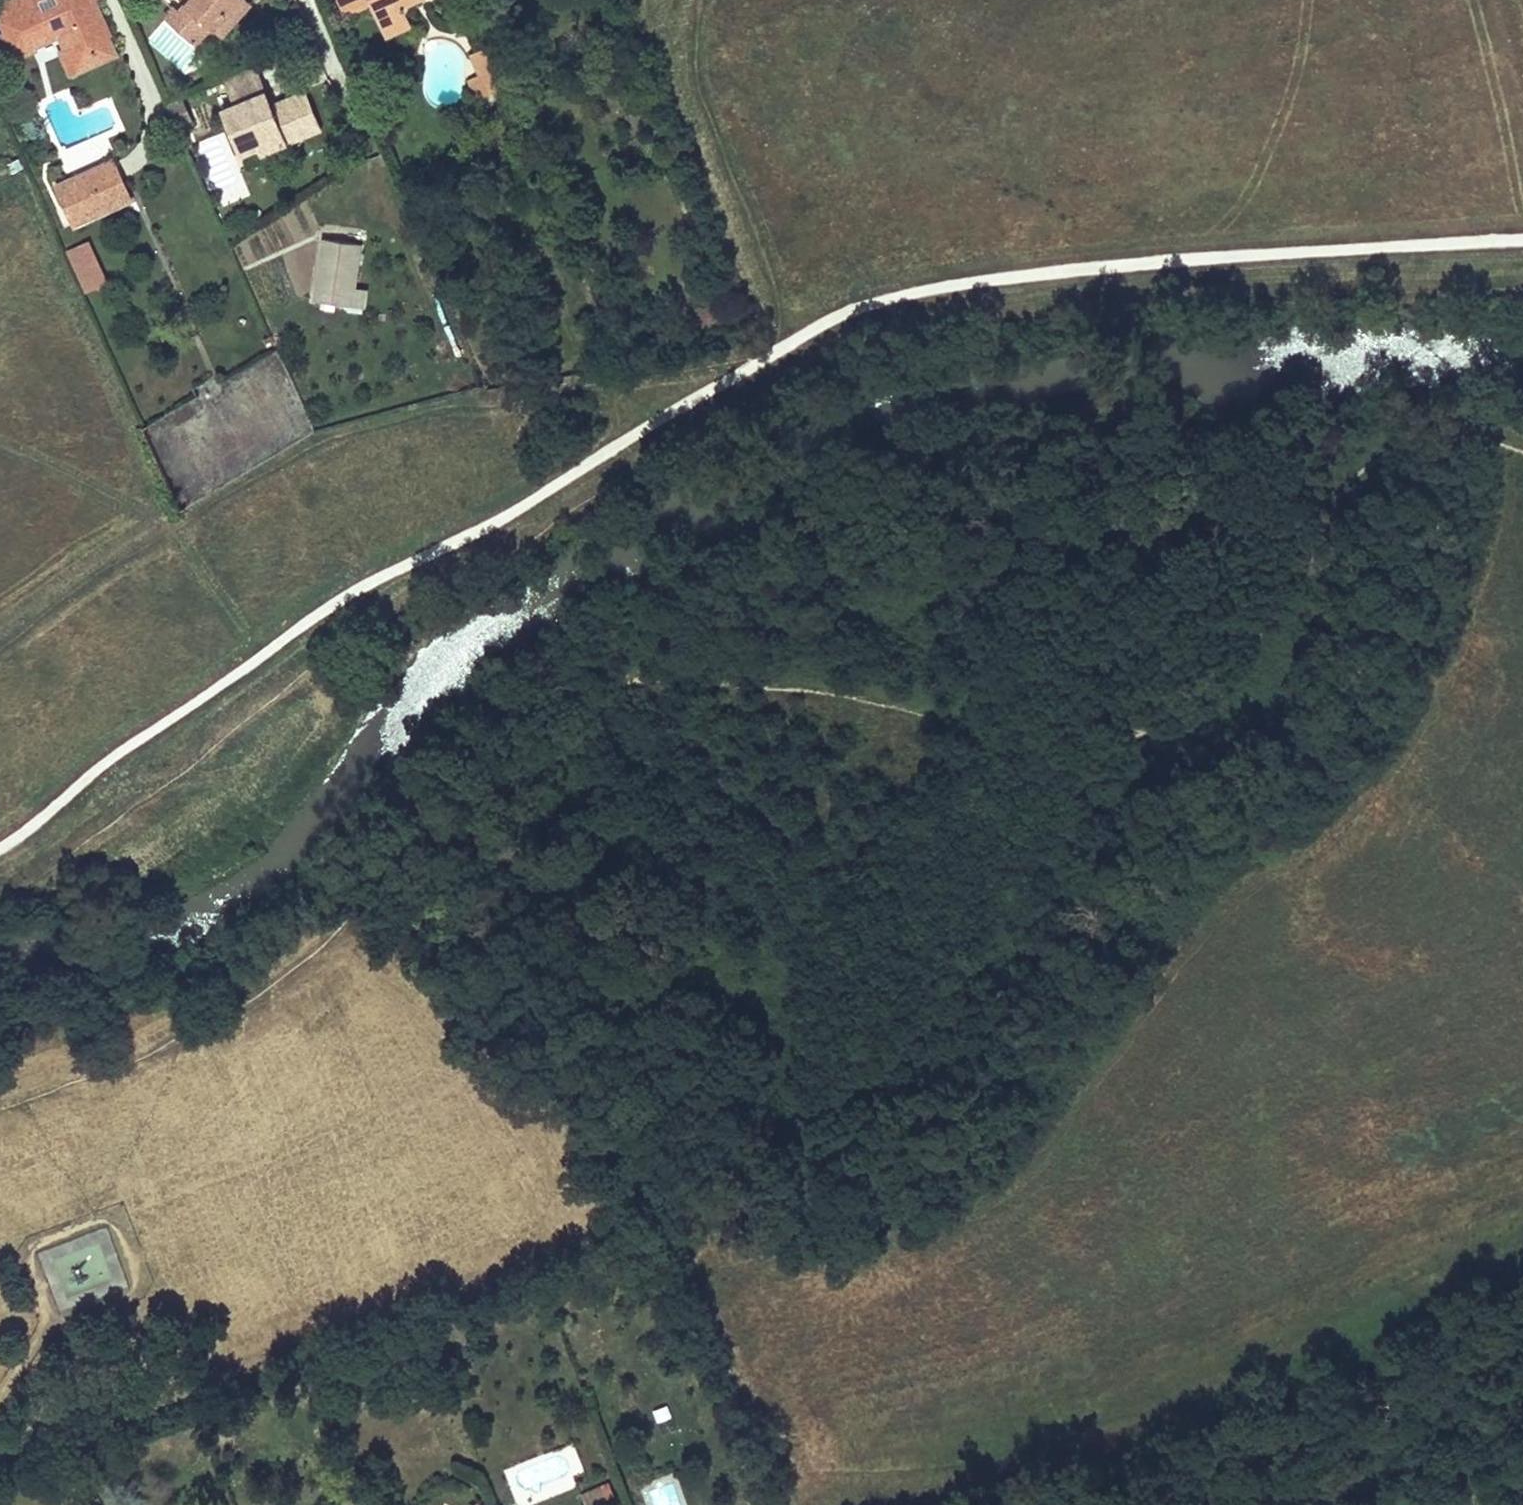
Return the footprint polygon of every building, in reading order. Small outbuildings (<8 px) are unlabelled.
[(60,42),(64,52),(60,53),(68,71),(110,53),(102,35),(103,34),(88,0),(10,0),(0,5),(0,21),(5,32),(0,34),(0,41),(7,57),(29,47),(28,45),(56,33),(60,42)] [(179,29),(194,41),(209,23),(221,33),(249,0),(189,0),(180,12),(173,6),(164,16),(179,29)] [(417,0),(341,0),(349,19),(374,8),(381,24),(407,13),(408,4),(417,0)] [(387,39),(413,28),(407,13),(381,24),(387,39)] [(481,78),(495,73),(487,52),(473,58),(481,78)] [(264,89),(253,65),(224,78),(235,102),(264,89)] [(469,83),(473,92),(476,101),(502,90),(495,73),(481,78),(469,83)] [(298,120),(314,113),(304,89),(277,100),(279,105),(272,108),(270,103),(264,89),(235,102),(222,108),(242,151),(259,143),(263,151),(286,140),(283,133),(301,125),(298,120)] [(190,105),(176,105),(176,125),(191,124),(190,105)] [(320,126),(314,113),(298,120),(301,125),(283,133),(286,140),(320,126)] [(200,143),(226,203),(248,194),(221,134),(200,143)] [(130,197),(113,160),(75,177),(80,188),(90,183),(93,189),(98,187),(103,185),(112,205),(130,197)] [(103,185),(98,187),(93,189),(90,183),(80,188),(75,177),(54,186),(71,223),(112,205),(103,185)] [(89,241),(66,252),(84,290),(107,280),(89,241)] [(359,310),(365,246),(329,243),(322,306),(359,310)] [(595,1486),(578,1493),(583,1504),(600,1496),(595,1486)]
